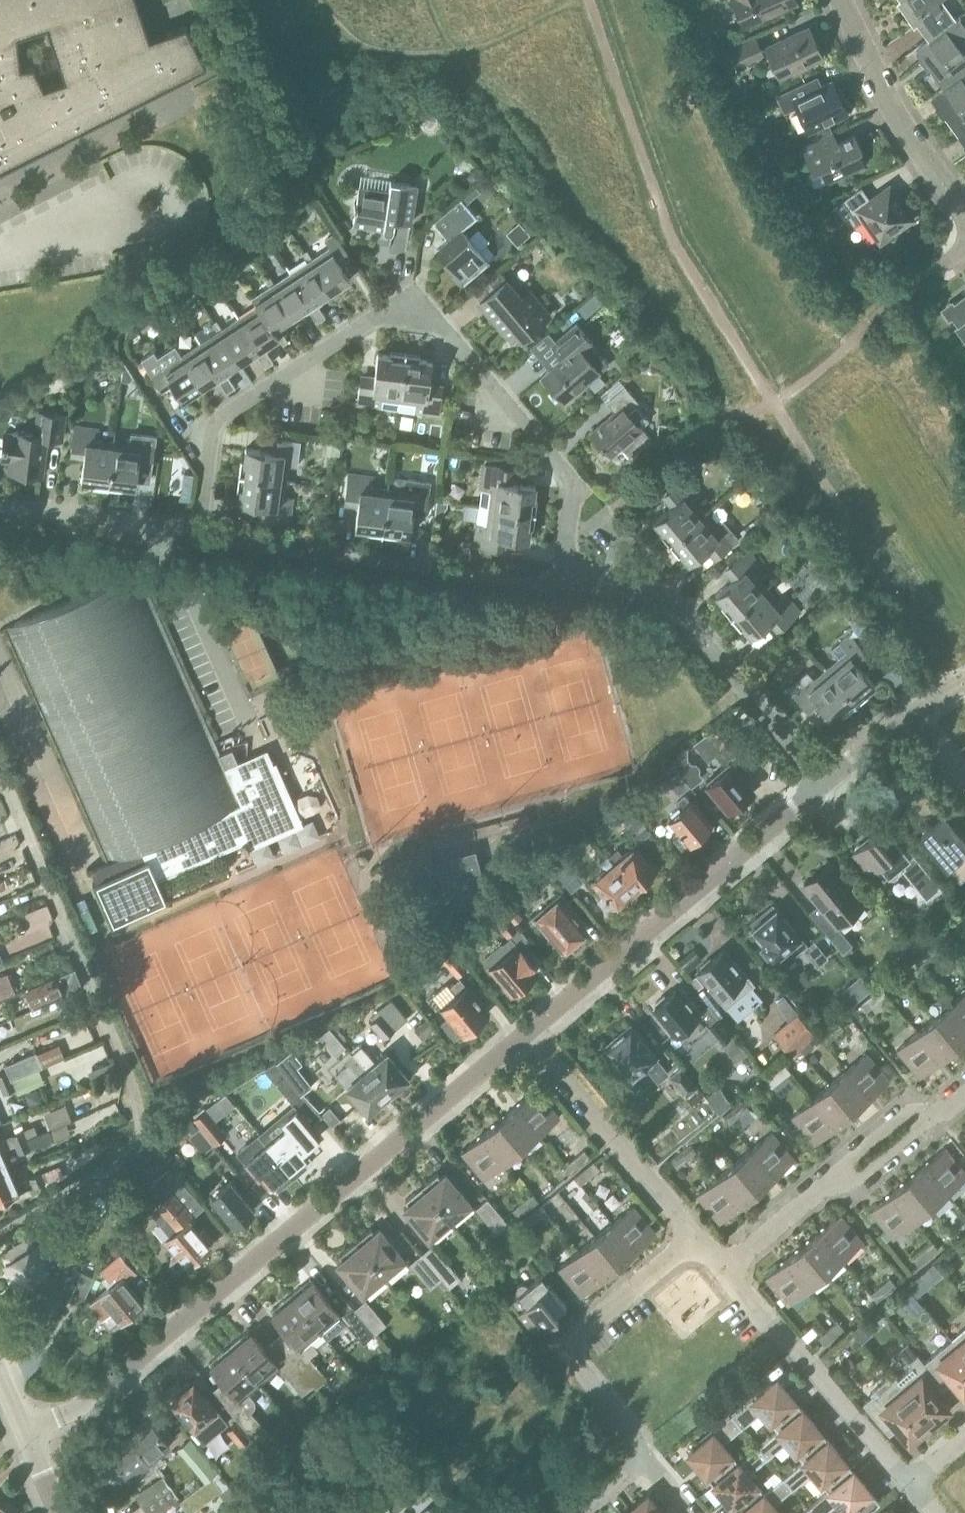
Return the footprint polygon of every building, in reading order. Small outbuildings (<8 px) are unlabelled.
[(205,65),(185,27),(149,39),(136,0),(0,0),(0,169),(205,65)] [(741,25),(793,1),(793,0),(729,0),(741,25)] [(898,0),(895,3),(907,20),(911,18),(927,39),(951,21),(935,0),(898,0)] [(927,39),(916,47),(927,63),(925,64),(942,87),(964,71),(964,56),(959,47),(964,43),(964,27),(964,28),(956,17),(951,21),(927,39)] [(818,52),(816,53),(806,32),(808,31),(806,27),(763,47),(765,50),(766,49),(776,71),(774,72),(776,75),(820,55),(818,52)] [(735,64),(759,52),(752,37),(728,49),(735,64)] [(942,87),(942,88),(930,95),(943,112),(941,114),(958,137),(959,136),(962,133),(964,130),(964,71),(942,87)] [(831,82),(807,93),(802,81),(775,93),(782,108),(795,103),(806,128),(844,111),(831,82)] [(741,122),(743,121),(750,118),(746,108),(739,111),(736,113),(741,122)] [(862,165),(855,149),(859,148),(852,133),(829,143),(825,134),(797,147),(809,171),(817,167),(824,182),(862,165)] [(779,157),(785,168),(794,163),(789,152),(779,157)] [(474,184),(482,176),(474,169),(467,176),(474,184)] [(352,221),(382,226),(382,227),(382,228),(383,229),(384,230),(385,230),(386,231),(387,231),(388,231),(389,230),(390,230),(391,228),(392,228),(392,226),(393,218),(410,221),(416,183),(389,179),(387,190),(358,186),(355,202),(353,202),(353,206),(355,207),(352,221)] [(482,180),(460,198),(466,204),(487,186),(482,180)] [(911,217),(888,186),(869,198),(858,186),(832,205),(842,219),(846,216),(852,225),(861,218),(877,241),(911,217)] [(493,254),(484,244),(478,249),(460,228),(475,215),(466,205),(444,224),(452,233),(436,247),(443,255),(441,256),(462,282),(487,260),(487,259),(493,254)] [(311,257),(309,259),(330,291),(349,278),(339,262),(349,255),(335,233),(324,239),(328,247),(311,257)] [(330,291),(309,259),(307,260),(290,271),(311,303),(315,300),(330,291)] [(311,303),(290,271),(273,282),(271,284),(291,315),(306,306),(311,313),(320,307),(315,300),(311,303)] [(501,282),(493,273),(472,291),(480,300),(478,301),(506,334),(515,326),(523,335),(547,314),(528,291),(518,299),(502,281),(501,282)] [(253,295),(252,296),(272,328),(273,327),(278,336),(282,343),(287,339),(280,329),(279,329),(277,325),(291,315),(271,284),(269,285),(253,295)] [(957,324),(954,327),(964,341),(964,295),(955,302),(954,300),(945,307),(957,324)] [(256,305),(238,317),(258,348),(263,346),(278,336),(273,327),(272,328),(252,296),(251,297),(256,305)] [(592,297),(582,305),(587,310),(594,310),(599,306),(592,297)] [(324,315),(320,307),(311,313),(316,321),(324,315)] [(165,310),(156,316),(162,325),(168,321),(165,318),(169,316),(165,310)] [(221,328),(219,329),(239,361),(254,351),(259,358),(268,353),(263,346),(258,348),(238,317),(221,328)] [(540,374),(563,401),(606,364),(606,361),(575,323),(550,344),(561,357),(540,374)] [(239,361),(219,329),(217,331),(200,342),(220,373),(225,370),(239,361)] [(225,370),(220,373),(200,342),(181,354),(201,386),(216,376),(221,383),(229,378),(225,370)] [(153,351),(141,359),(161,390),(172,384),(182,399),(201,386),(181,354),(175,345),(157,357),(153,351)] [(398,398),(404,352),(389,350),(389,354),(377,352),(373,380),(359,378),(356,403),(397,408),(398,398)] [(404,352),(398,398),(397,408),(438,413),(441,389),(427,387),(431,359),(418,357),(419,354),(404,352)] [(268,353),(259,358),(264,366),(273,360),(268,353)] [(637,368),(644,369),(648,365),(641,357),(633,364),(637,368)] [(133,378),(133,376),(124,363),(121,379),(125,381),(127,381),(129,380),(131,380),(133,378)] [(229,378),(221,383),(226,391),(234,385),(229,378)] [(602,444),(610,453),(620,445),(629,456),(650,438),(639,426),(647,419),(634,404),(637,401),(617,378),(599,393),(614,410),(588,432),(600,445),(602,444)] [(61,437),(64,413),(38,410),(35,433),(14,430),(14,432),(4,431),(1,457),(11,459),(9,470),(41,474),(46,435),(61,437)] [(107,485),(113,440),(97,437),(98,428),(74,424),(70,449),(84,451),(81,479),(93,480),(93,484),(107,485)] [(113,440),(107,485),(122,487),(123,484),(135,486),(139,458),(152,459),(155,435),(131,432),(129,442),(113,440)] [(240,459),(239,473),(284,479),(286,463),(296,464),(299,439),(275,436),(273,450),(245,446),(244,459),(240,459)] [(480,488),(482,488),(480,505),(534,512),(536,497),(533,496),(534,484),(506,480),(508,466),(483,463),(480,488)] [(381,533),(387,487),(370,485),(372,475),(347,472),(344,496),(358,498),(354,526),(366,528),(366,531),(381,533)] [(284,479),(239,473),(237,488),(240,488),(238,501),(266,505),(265,518),(289,521),(292,497),(282,496),(284,479)] [(667,542),(703,513),(692,500),(700,494),(684,475),(665,491),(674,501),(652,520),(660,529),(658,531),(667,542)] [(403,489),(387,487),(381,533),(396,535),(396,532),(408,533),(412,505),(426,507),(429,482),(404,479),(403,489)] [(480,505),(478,521),(476,521),(473,545),(497,548),(499,535),(527,538),(529,526),(532,526),(534,512),(480,505)] [(703,513),(667,542),(677,554),(679,552),(688,561),(709,543),(718,554),(737,538),(721,519),(713,525),(703,513)] [(470,553),(471,541),(460,540),(459,552),(470,553)] [(729,616),(765,586),(754,574),(762,567),(746,548),(727,564),(736,575),(714,593),(722,603),(720,605),(729,616)] [(138,568),(6,627),(108,862),(91,870),(114,921),(166,898),(157,880),(160,879),(218,853),(242,842),(246,851),(250,849),(249,847),(299,825),(289,802),(294,800),(276,761),(274,762),(269,752),(258,757),(257,753),(238,761),(233,748),(220,753),(218,747),(213,738),(138,568)] [(765,586),(729,616),(739,627),(741,625),(749,635),(771,616),(780,627),(799,611),(783,592),(775,599),(765,586)] [(837,657),(824,668),(854,703),(865,694),(863,691),(873,683),(855,661),(865,652),(849,634),(830,650),(837,657)] [(854,703),(824,668),(812,678),(805,671),(786,687),(802,706),(813,697),(831,718),(841,710),(843,713),(854,703)] [(727,725),(721,717),(704,731),(725,757),(742,744),(730,729),(738,722),(735,719),(727,725)] [(745,724),(736,731),(743,739),(752,732),(745,724)] [(704,776),(691,762),(687,757),(687,746),(670,761),(677,770),(690,785),(691,786),(704,776)] [(703,779),(727,808),(749,789),(738,776),(739,775),(727,760),(703,779)] [(690,785),(677,770),(668,778),(666,775),(655,785),(661,793),(671,786),(679,795),(690,785)] [(701,833),(712,824),(685,794),(675,802),(680,808),(668,818),(679,832),(673,837),(683,848),(691,841),(696,841),(700,837),(701,833)] [(640,841),(651,832),(631,807),(620,816),(640,841)] [(923,835),(921,836),(959,880),(964,875),(964,842),(943,817),(933,826),(929,823),(924,824),(923,827),(922,830),(923,835)] [(898,869),(896,866),(908,855),(886,828),(876,837),(872,832),(851,850),(869,871),(873,867),(882,877),(885,874),(887,876),(889,877),(891,878),(895,876),(898,873),(898,869)] [(606,854),(613,861),(633,886),(656,867),(648,859),(645,862),(632,844),(622,853),(615,846),(606,854)] [(449,907),(487,897),(475,852),(437,863),(449,907)] [(604,868),(593,878),(603,892),(599,895),(597,900),(603,907),(608,906),(612,903),(612,904),(633,886),(613,861),(606,854),(606,853),(600,858),(600,863),(604,868)] [(567,860),(554,870),(571,891),(584,881),(567,860)] [(854,942),(838,923),(865,902),(852,885),(845,877),(836,866),(808,889),(835,922),(825,930),(843,951),(854,942)] [(845,877),(852,885),(859,879),(853,871),(845,877)] [(580,925),(584,921),(560,892),(532,916),(548,934),(551,932),(563,947),(584,930),(580,925)] [(781,959),(791,951),(794,953),(804,945),(797,937),(800,935),(773,903),(750,922),(765,940),(761,944),(772,958),(777,954),(781,959)] [(512,904),(505,910),(515,923),(523,916),(512,904)] [(504,911),(494,920),(507,936),(509,934),(518,927),(504,911)] [(501,943),(486,956),(491,963),(490,964),(498,975),(500,973),(513,990),(534,972),(526,963),(531,960),(525,953),(534,946),(518,927),(509,934),(511,937),(503,944),(501,943)] [(814,940),(803,949),(817,966),(828,957),(814,940)] [(702,968),(698,971),(727,1006),(739,996),(749,1009),(762,998),(752,986),(755,983),(747,974),(726,948),(712,960),(710,957),(700,965),(702,968)] [(466,966),(463,963),(453,951),(443,960),(456,975),(466,966)] [(8,972),(0,975),(0,999),(17,992),(8,972)] [(698,989),(703,985),(696,975),(690,980),(698,989)] [(55,976),(26,988),(34,1008),(63,995),(55,976)] [(483,1013),(476,1005),(481,1001),(467,984),(465,985),(458,977),(450,984),(456,992),(439,1006),(446,1015),(440,1020),(452,1035),(460,1028),(462,1030),(483,1013)] [(861,1003),(867,1010),(887,994),(881,986),(861,1003)] [(700,1015),(703,1012),(682,988),(678,992),(675,989),(655,1006),(668,1021),(665,1024),(673,1034),(676,1032),(686,1044),(707,1026),(703,1021),(705,1020),(700,1015)] [(951,1001),(964,1018),(964,990),(951,1001)] [(384,1038),(408,1017),(391,998),(378,1009),(382,1013),(370,1023),(384,1038)] [(933,1017),(956,1044),(964,1036),(964,1018),(951,1001),(933,1017)] [(62,1010),(65,1018),(84,1010),(81,1002),(62,1010)] [(790,1054),(799,1047),(804,1054),(809,1050),(804,1043),(816,1033),(798,1012),(773,1033),(790,1054)] [(352,1019),(349,1014),(329,1026),(343,1042),(347,1038),(339,1029),(340,1025),(342,1025),(352,1019)] [(933,1017),(915,1032),(937,1059),(956,1044),(933,1017)] [(744,1048),(719,1018),(708,1027),(733,1057),(744,1048)] [(818,1038),(824,1045),(843,1028),(837,1021),(818,1038)] [(669,1073),(662,1065),(647,1047),(649,1045),(637,1032),(635,1034),(628,1026),(606,1045),(623,1066),(620,1068),(626,1074),(628,1072),(635,1079),(647,1069),(658,1082),(669,1073)] [(937,1059),(915,1032),(896,1048),(918,1075),(937,1059)] [(385,1093),(406,1076),(385,1051),(373,1061),(359,1044),(351,1051),(385,1093)] [(292,1050),(276,1062),(284,1071),(293,1083),(302,1094),(312,1086),(297,1067),(302,1063),(292,1050)] [(385,1093),(351,1051),(355,1056),(347,1063),(357,1075),(345,1085),(366,1109),(385,1093)] [(7,1071),(0,1074),(0,1084),(0,1085),(12,1080),(43,1066),(36,1052),(5,1065),(7,1071)] [(865,1052),(846,1068),(869,1095),(888,1079),(865,1052)] [(819,1060),(814,1053),(808,1058),(813,1065),(819,1060)] [(284,1071),(276,1062),(275,1060),(263,1069),(273,1080),(284,1071)] [(772,1088),(791,1072),(784,1064),(766,1081),(772,1088)] [(681,1066),(669,1076),(704,1120),(716,1110),(681,1066)] [(869,1095),(846,1068),(828,1083),(851,1110),(869,1095)] [(12,1080),(0,1085),(4,1094),(16,1089),(12,1080)] [(302,1094),(293,1083),(282,1091),(292,1103),(302,1095),(302,1094)] [(639,1083),(633,1088),(638,1093),(643,1088),(639,1083)] [(828,1083),(810,1099),(832,1126),(851,1110),(828,1083)] [(517,1104),(539,1131),(558,1115),(536,1088),(517,1104)] [(721,1111),(732,1102),(723,1091),(712,1099),(721,1111)] [(832,1126),(810,1099),(790,1115),(813,1141),(832,1126)] [(723,1116),(729,1123),(749,1107),(742,1100),(723,1116)] [(539,1131),(517,1104),(498,1119),(521,1146),(539,1131)] [(319,1133),(296,1106),(285,1114),(282,1111),(258,1132),(293,1174),(305,1163),(300,1157),(306,1152),(302,1147),(319,1133)] [(225,1134),(203,1107),(192,1116),(214,1143),(225,1134)] [(1,1148),(2,1149),(16,1144),(50,1129),(46,1118),(23,1128),(21,1129),(22,1130),(16,1132),(0,1139),(0,1148),(1,1148)] [(521,1146),(498,1119),(480,1134),(502,1162),(521,1146)] [(200,1127),(189,1136),(203,1152),(213,1144),(200,1127)] [(54,1139),(50,1129),(16,1144),(20,1153),(54,1139)] [(752,1147),(774,1174),(793,1158),(771,1131),(752,1147)] [(293,1174),(258,1132),(257,1132),(265,1142),(243,1160),(257,1177),(260,1174),(268,1184),(275,1178),(280,1184),(293,1174)] [(502,1162),(480,1134),(461,1150),(483,1177),(502,1162)] [(689,1142),(670,1158),(676,1165),(695,1149),(689,1142)] [(774,1174),(752,1147),(733,1162),(756,1189),(774,1174)] [(925,1162),(948,1190),(964,1175),(964,1171),(944,1147),(925,1162)] [(1,1148),(0,1148),(0,1172),(10,1168),(2,1149),(1,1148)] [(131,1175),(129,1172),(130,1172),(145,1159),(147,1157),(141,1149),(122,1162),(98,1177),(108,1192),(105,1193),(114,1206),(127,1197),(118,1183),(131,1175)] [(570,1172),(589,1156),(583,1149),(564,1165),(570,1172)] [(598,1167),(592,1160),(573,1175),(579,1183),(598,1167)] [(733,1162),(715,1177),(737,1204),(756,1189),(733,1162)] [(925,1162),(907,1178),(930,1205),(948,1190),(925,1162)] [(46,1182),(47,1184),(64,1177),(59,1165),(30,1178),(33,1184),(34,1186),(34,1187),(46,1182)] [(180,1265),(185,1260),(187,1262),(209,1245),(206,1242),(210,1238),(201,1227),(197,1231),(188,1220),(192,1216),(191,1215),(201,1206),(198,1201),(170,1166),(149,1183),(171,1210),(159,1219),(170,1233),(166,1236),(177,1250),(171,1254),(169,1258),(169,1262),(171,1266),(176,1267),(180,1265)] [(10,1168),(0,1172),(0,1201),(20,1192),(19,1190),(10,1168)] [(420,1184),(449,1218),(469,1201),(445,1171),(440,1175),(436,1171),(420,1184)] [(737,1204),(715,1177),(696,1193),(719,1220),(737,1204)] [(907,1178),(889,1193),(911,1220),(930,1205),(907,1178)] [(211,1193),(234,1222),(252,1208),(229,1179),(211,1193)] [(449,1218),(420,1184),(404,1197),(408,1202),(403,1206),(428,1236),(449,1218)] [(125,1200),(139,1216),(151,1205),(137,1188),(127,1197),(125,1200)] [(513,1210),(519,1217),(538,1200),(532,1193),(513,1210)] [(911,1220),(889,1193),(870,1209),(892,1236),(911,1220)] [(508,1223),(487,1198),(477,1208),(497,1232),(508,1223)] [(541,1204),(522,1221),(528,1228),(547,1211),(541,1204)] [(632,1204),(614,1220),(636,1247),(655,1231),(632,1204)] [(839,1213),(821,1229),(843,1256),(863,1240),(839,1213)] [(636,1247),(614,1220),(595,1235),(618,1262),(636,1247)] [(354,1239),(382,1273),(403,1256),(378,1226),(373,1230),(370,1225),(354,1239)] [(821,1229),(802,1244),(825,1271),(843,1256),(821,1229)] [(515,1231),(504,1241),(516,1256),(528,1246),(515,1231)] [(618,1262),(595,1235),(577,1251),(599,1278),(618,1262)] [(49,1266),(69,1253),(65,1246),(45,1259),(36,1245),(35,1246),(29,1236),(1,1254),(7,1263),(6,1264),(8,1267),(7,1270),(10,1275),(12,1275),(18,1285),(49,1266)] [(382,1273),(354,1239),(337,1252),(341,1257),(336,1261),(361,1291),(382,1273)] [(937,1248),(932,1241),(913,1257),(919,1264),(937,1248)] [(431,1242),(420,1252),(440,1276),(448,1286),(459,1276),(431,1242)] [(116,1255),(123,1248),(118,1243),(111,1249),(116,1255)] [(825,1271),(802,1244),(784,1259),(807,1287),(825,1271)] [(599,1278),(577,1251),(558,1266),(580,1294),(599,1278)] [(120,1252),(102,1268),(114,1282),(88,1302),(102,1319),(105,1316),(113,1324),(118,1320),(121,1323),(146,1302),(128,1280),(137,1272),(120,1252)] [(440,1276),(420,1252),(409,1261),(429,1286),(440,1276)] [(62,1291),(64,1289),(57,1279),(65,1274),(63,1270),(75,1262),(69,1253),(49,1266),(18,1285),(26,1297),(25,1300),(28,1304),(31,1305),(39,1319),(68,1301),(62,1291)] [(807,1287),(784,1259),(765,1276),(787,1303),(807,1287)] [(70,1300),(82,1305),(90,1284),(93,1276),(81,1272),(78,1279),(70,1300)] [(565,1303),(540,1273),(528,1284),(525,1282),(521,1281),(518,1283),(516,1286),(515,1290),(517,1293),(509,1300),(535,1331),(557,1313),(555,1312),(565,1303)] [(895,1283),(889,1276),(870,1292),(876,1299),(895,1283)] [(916,1294),(923,1288),(914,1277),(907,1284),(916,1294)] [(300,1283),(289,1292),(320,1329),(340,1313),(311,1278),(302,1285),(300,1283)] [(320,1329),(289,1292),(278,1302),(279,1304),(271,1312),(302,1349),(291,1358),(313,1385),(316,1388),(328,1378),(308,1355),(316,1348),(309,1339),(320,1329)] [(355,1306),(375,1330),(385,1322),(364,1298),(355,1306)] [(887,1316),(892,1311),(894,1309),(896,1308),(893,1304),(888,1298),(878,1307),(887,1316)] [(375,1330),(355,1306),(342,1317),(362,1341),(375,1330)] [(818,1335),(824,1343),(843,1327),(837,1320),(818,1335)] [(866,1333),(867,1331),(862,1323),(856,1327),(863,1337),(867,1335),(866,1334),(865,1333),(866,1333)] [(951,1338),(964,1356),(964,1327),(951,1338)] [(239,1335),(227,1344),(258,1381),(278,1364),(249,1329),(241,1337),(239,1335)] [(951,1338),(923,1362),(939,1381),(948,1374),(964,1393),(964,1391),(964,1356),(951,1338)] [(258,1381),(227,1344),(216,1353),(218,1356),(209,1363),(235,1394),(225,1403),(239,1419),(252,1436),(256,1440),(268,1431),(250,1409),(253,1407),(254,1402),(253,1397),(247,1390),(258,1381)] [(820,1357),(827,1365),(830,1363),(834,1360),(832,1358),(834,1356),(835,1356),(831,1350),(829,1348),(819,1356),(820,1357)] [(894,1375),(890,1378),(896,1384),(895,1385),(929,1425),(940,1417),(938,1414),(946,1407),(931,1388),(939,1381),(923,1362),(918,1355),(917,1355),(912,1360),(909,1363),(911,1366),(912,1367),(898,1379),(894,1375)] [(313,1385),(291,1358),(280,1368),(302,1394),(313,1385)] [(777,1430),(803,1409),(776,1378),(761,1390),(760,1388),(730,1413),(741,1426),(761,1410),(777,1430)] [(181,1385),(171,1393),(174,1397),(172,1399),(193,1425),(191,1427),(203,1442),(227,1422),(221,1415),(203,1393),(202,1394),(193,1382),(184,1389),(181,1385)] [(929,1425),(895,1385),(877,1400),(872,1393),(862,1402),(883,1428),(893,1420),(908,1439),(917,1431),(919,1434),(929,1425)] [(729,1413),(723,1406),(718,1411),(723,1417),(729,1413)] [(777,1430),(757,1446),(767,1457),(786,1440),(802,1460),(828,1439),(803,1409),(777,1430)] [(741,1426),(730,1413),(700,1438),(702,1440),(687,1452),(713,1484),(738,1462),(722,1443),(741,1426)] [(144,1423),(131,1434),(156,1465),(157,1464),(164,1459),(158,1451),(170,1442),(169,1441),(174,1437),(165,1426),(160,1430),(150,1418),(144,1423)] [(252,1436),(239,1419),(227,1430),(240,1446),(252,1436)] [(111,1453),(104,1459),(109,1466),(120,1479),(127,1473),(128,1475),(139,1466),(146,1475),(156,1466),(155,1466),(156,1465),(131,1434),(110,1452),(111,1453)] [(192,1437),(177,1448),(205,1482),(212,1477),(212,1476),(218,1471),(192,1437)] [(802,1460),(783,1476),(792,1487),(811,1471),(827,1490),(828,1491),(853,1470),(828,1439),(802,1460)] [(738,1462),(713,1484),(737,1512),(739,1512),(764,1492),(763,1492),(747,1473),(767,1457),(757,1446),(738,1462)] [(827,1490),(808,1507),(813,1512),(823,1512),(836,1501),(846,1512),(864,1512),(878,1501),(853,1470),(828,1491),(827,1490)] [(763,1492),(764,1492),(739,1512),(780,1512),(772,1503),(792,1487),(783,1476),(763,1492)] [(171,1504),(181,1497),(166,1477),(140,1493),(147,1503),(145,1505),(150,1512),(156,1512),(171,1504)] [(205,1482),(180,1500),(189,1512),(218,1492),(221,1489),(212,1477),(205,1482)] [(632,1512),(661,1512),(647,1496),(629,1510),(632,1512)] [(0,1503),(0,1512),(13,1512),(0,1503)] [(309,1504),(296,1512),(316,1512),(309,1504)]
